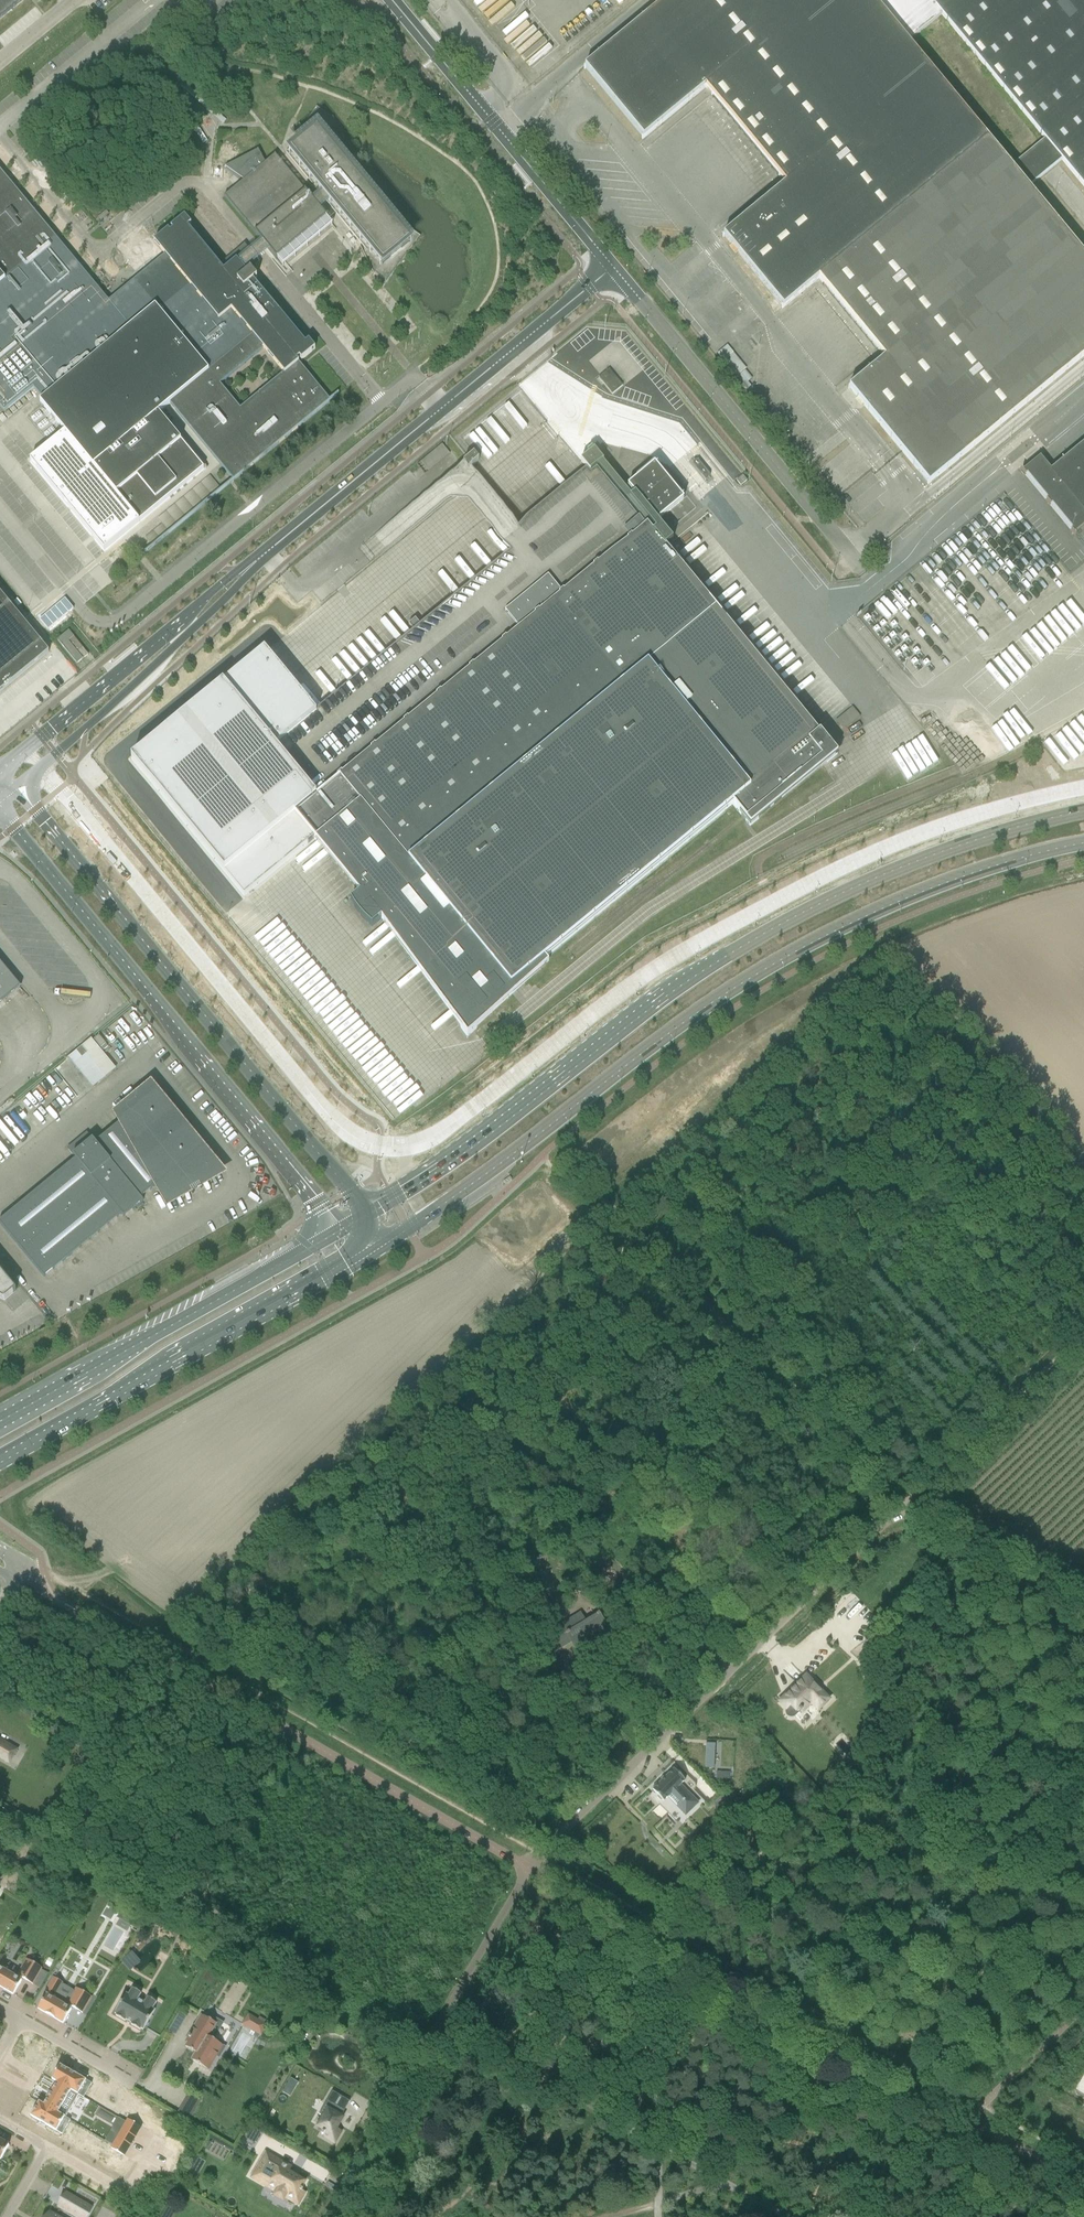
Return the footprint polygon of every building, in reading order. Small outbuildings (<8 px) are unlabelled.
[(11,10),(14,7),(22,0),(0,0),(0,18),(11,10)] [(875,3),(872,0),(666,0),(583,69),(584,70),(585,69),(642,138),(641,139),(642,140),(705,88),(785,185),(722,237),(723,238),(724,237),(782,307),(781,308),(782,309),(818,279),(888,356),(847,389),(848,390),(850,389),(927,483),(926,484),(927,485),(1083,356),(1083,257),(1027,188),(1061,160),(1083,188),(1083,0),(879,0),(875,3)] [(224,196),(224,197),(262,244),(266,248),(270,253),(274,258),(276,260),(277,260),(276,260),(295,244),(298,247),(304,242),(309,237),(307,234),(326,219),(327,219),(318,209),(326,202),(329,200),(383,265),(409,243),(317,131),(290,153),(319,187),(324,193),(313,202),(274,155),(274,156),(265,164),(263,166),(255,157),(240,172),(245,180),(243,181),(225,197),(224,196)] [(153,242),(164,256),(108,302),(0,170),(0,406),(4,411),(23,395),(32,387),(38,394),(43,399),(39,402),(63,431),(65,433),(49,446),(37,456),(30,462),(50,487),(58,496),(104,552),(203,469),(180,441),(157,413),(169,403),(170,404),(171,406),(233,480),(329,401),(300,366),(296,360),(299,358),(303,363),(301,360),(314,349),(308,341),(305,344),(253,281),(256,279),(250,271),(255,267),(258,264),(259,263),(254,257),(251,253),(244,245),(243,245),(239,248),(219,266),(218,265),(187,228),(191,225),(184,217),(171,228),(168,226),(170,228),(172,231),(170,233),(168,231),(165,228),(167,231),(153,242)] [(254,257),(259,263),(262,260),(270,253),(266,248),(258,254),(254,257)] [(598,378),(612,395),(622,386),(609,369),(598,378)] [(1075,536),(1074,534),(1083,526),(1083,443),(1050,470),(1039,458),(1023,472),(1021,470),(1021,471),(1025,476),(1027,475),(1047,500),(1046,501),(1050,506),(1051,505),(1072,530),(1070,531),(1075,536)] [(264,650),(131,759),(244,897),(314,839),(316,841),(360,893),(350,901),(354,908),(359,915),(365,921),(371,927),(381,919),(381,920),(460,1027),(467,1037),(476,1029),(548,963),(544,958),(683,845),(732,804),(740,814),(745,821),(750,826),(758,819),(827,763),(837,755),(832,749),(819,733),(817,734),(722,617),(683,569),(666,549),(665,548),(672,541),(656,522),(662,518),(664,520),(668,517),(665,515),(683,500),(654,465),(645,472),(627,487),(634,495),(631,497),(602,462),(603,461),(594,450),(580,461),(589,472),(597,466),(646,526),(644,528),(596,469),(590,474),(587,472),(519,527),(502,542),(511,553),(433,617),(421,627),(415,619),(408,625),(414,633),(316,713),(264,650)] [(473,455),(463,464),(468,470),(478,461),(473,455)] [(693,462),(693,465),(705,481),(709,478),(710,475),(698,461),(695,461),(693,462)] [(740,486),(746,481),(742,476),(736,481),(740,486)] [(412,609),(423,624),(446,606),(438,596),(435,598),(425,586),(422,588),(430,599),(427,602),(422,596),(416,601),(419,604),(412,609)] [(49,653),(0,594),(0,692),(49,653)] [(324,604),(301,621),(306,629),(330,613),(324,604)] [(1065,628),(1083,648),(1083,647),(1083,620),(1079,615),(1065,628)] [(57,640),(76,664),(88,655),(68,631),(57,640)] [(894,753),(907,780),(941,763),(928,736),(894,753)] [(316,843),(294,860),(307,877),(312,873),(310,869),(327,857),(316,843)] [(300,984),(296,979),(302,974),(301,972),(307,968),(311,973),(314,971),(295,946),(284,954),(285,955),(275,963),(295,988),(300,984)] [(3,1002),(20,987),(0,963),(0,1004),(3,1002)] [(105,1044),(98,1036),(94,1039),(100,1048),(105,1044)] [(81,1047),(77,1050),(76,1051),(80,1056),(86,1052),(81,1047)] [(362,1060),(355,1066),(400,1117),(413,1105),(410,1101),(413,1098),(412,1097),(416,1094),(381,1053),(375,1058),(377,1059),(367,1067),(362,1060)] [(80,1138),(79,1138),(79,1139),(79,1140),(79,1141),(68,1150),(75,1159),(0,1221),(0,1225),(44,1278),(121,1214),(123,1217),(143,1201),(140,1198),(158,1183),(167,1198),(217,1169),(147,1084),(136,1093),(115,1110),(116,1110),(117,1110),(124,1118),(95,1143),(88,1134),(83,1138),(82,1138),(82,1137),(81,1137),(80,1137),(80,1138)] [(63,1111),(80,1096),(73,1087),(55,1102),(63,1111)] [(0,1272),(0,1299),(4,1300),(16,1291),(0,1272)] [(544,1634),(555,1652),(571,1642),(576,1650),(608,1630),(598,1613),(584,1621),(579,1612),(544,1634)] [(780,1702),(787,1708),(786,1709),(786,1710),(785,1711),(785,1712),(785,1713),(785,1714),(786,1714),(786,1715),(786,1716),(787,1716),(788,1717),(789,1717),(790,1718),(791,1718),(792,1717),(793,1717),(794,1716),(799,1711),(800,1712),(805,1708),(804,1707),(810,1701),(817,1708),(826,1699),(805,1677),(796,1686),(797,1687),(791,1694),(790,1693),(780,1702)] [(607,1741),(613,1747),(620,1741),(614,1735),(607,1741)] [(9,1763),(16,1750),(0,1740),(0,1758),(9,1763)] [(706,1744),(705,1768),(713,1769),(715,1744),(706,1744)] [(685,1781),(674,1769),(673,1770),(658,1785),(657,1783),(653,1787),(654,1788),(652,1790),(658,1796),(657,1797),(660,1801),(662,1800),(663,1802),(672,1793),(681,1802),(676,1806),(685,1815),(697,1803),(680,1786),(685,1781)] [(720,1796),(715,1801),(721,1807),(726,1802),(720,1796)] [(159,1900),(153,1913),(163,1918),(169,1905),(159,1900)] [(12,1995),(13,1995),(21,1981),(21,1980),(22,1978),(32,1985),(42,1968),(26,1959),(17,1976),(16,1978),(0,1968),(0,1988),(12,1995)] [(49,1959),(45,1966),(50,1969),(54,1962),(49,1959)] [(46,1995),(38,2009),(63,2024),(71,2010),(70,2009),(72,2007),(82,2013),(91,1998),(76,1988),(69,1999),(57,1992),(62,1983),(62,1982),(62,1983),(53,1978),(54,1978),(53,1977),(45,1992),(48,1994),(47,1996),(46,1995)] [(294,1980),(288,1989),(295,1993),(301,1984),(294,1980)] [(140,2030),(141,2029),(143,2030),(155,2010),(152,2009),(156,2003),(147,1997),(145,2001),(138,1998),(141,1994),(132,1988),(128,1995),(126,1993),(114,2014),(116,2015),(115,2016),(125,2022),(125,2020),(131,2024),(131,2025),(140,2030)] [(207,2037),(215,2024),(201,2015),(185,2042),(187,2044),(185,2047),(197,2054),(193,2061),(208,2070),(216,2055),(219,2056),(224,2048),(222,2046),(207,2037)] [(259,2021),(253,2031),(261,2035),(267,2025),(259,2021)] [(60,2065),(51,2080),(56,2083),(83,2098),(91,2084),(60,2065)] [(56,2083),(43,2105),(65,2117),(78,2095),(56,2083)] [(322,2120),(317,2127),(323,2131),(321,2135),(334,2142),(340,2131),(336,2129),(343,2117),(341,2116),(349,2101),(332,2091),(325,2103),(330,2106),(324,2117),(319,2114),(318,2115),(322,2117),(321,2119),(322,2120)] [(38,2102),(30,2116),(62,2135),(70,2120),(65,2117),(43,2105),(38,2102)] [(182,2106),(178,2112),(190,2118),(192,2114),(193,2113),(193,2112),(182,2106)] [(127,2119),(122,2129),(135,2137),(140,2125),(127,2119)] [(122,2129),(116,2139),(130,2146),(135,2137),(122,2129)] [(116,2139),(110,2148),(124,2156),(130,2146),(116,2139)] [(0,2140),(0,2159),(0,2160),(9,2145),(0,2140)] [(304,2193),(301,2191),(302,2189),(301,2188),(305,2181),(287,2171),(287,2170),(278,2165),(280,2162),(266,2154),(252,2178),(276,2192),(274,2196),(283,2201),(285,2197),(297,2204),(304,2193)] [(198,2158),(190,2173),(196,2177),(204,2162),(198,2158)] [(324,2180),(328,2172),(312,2163),(308,2171),(324,2180)] [(153,2184),(156,2179),(150,2175),(147,2181),(153,2184)] [(67,2212),(77,2216),(86,2216),(91,2208),(90,2207),(75,2199),(69,2210),(67,2212)]
